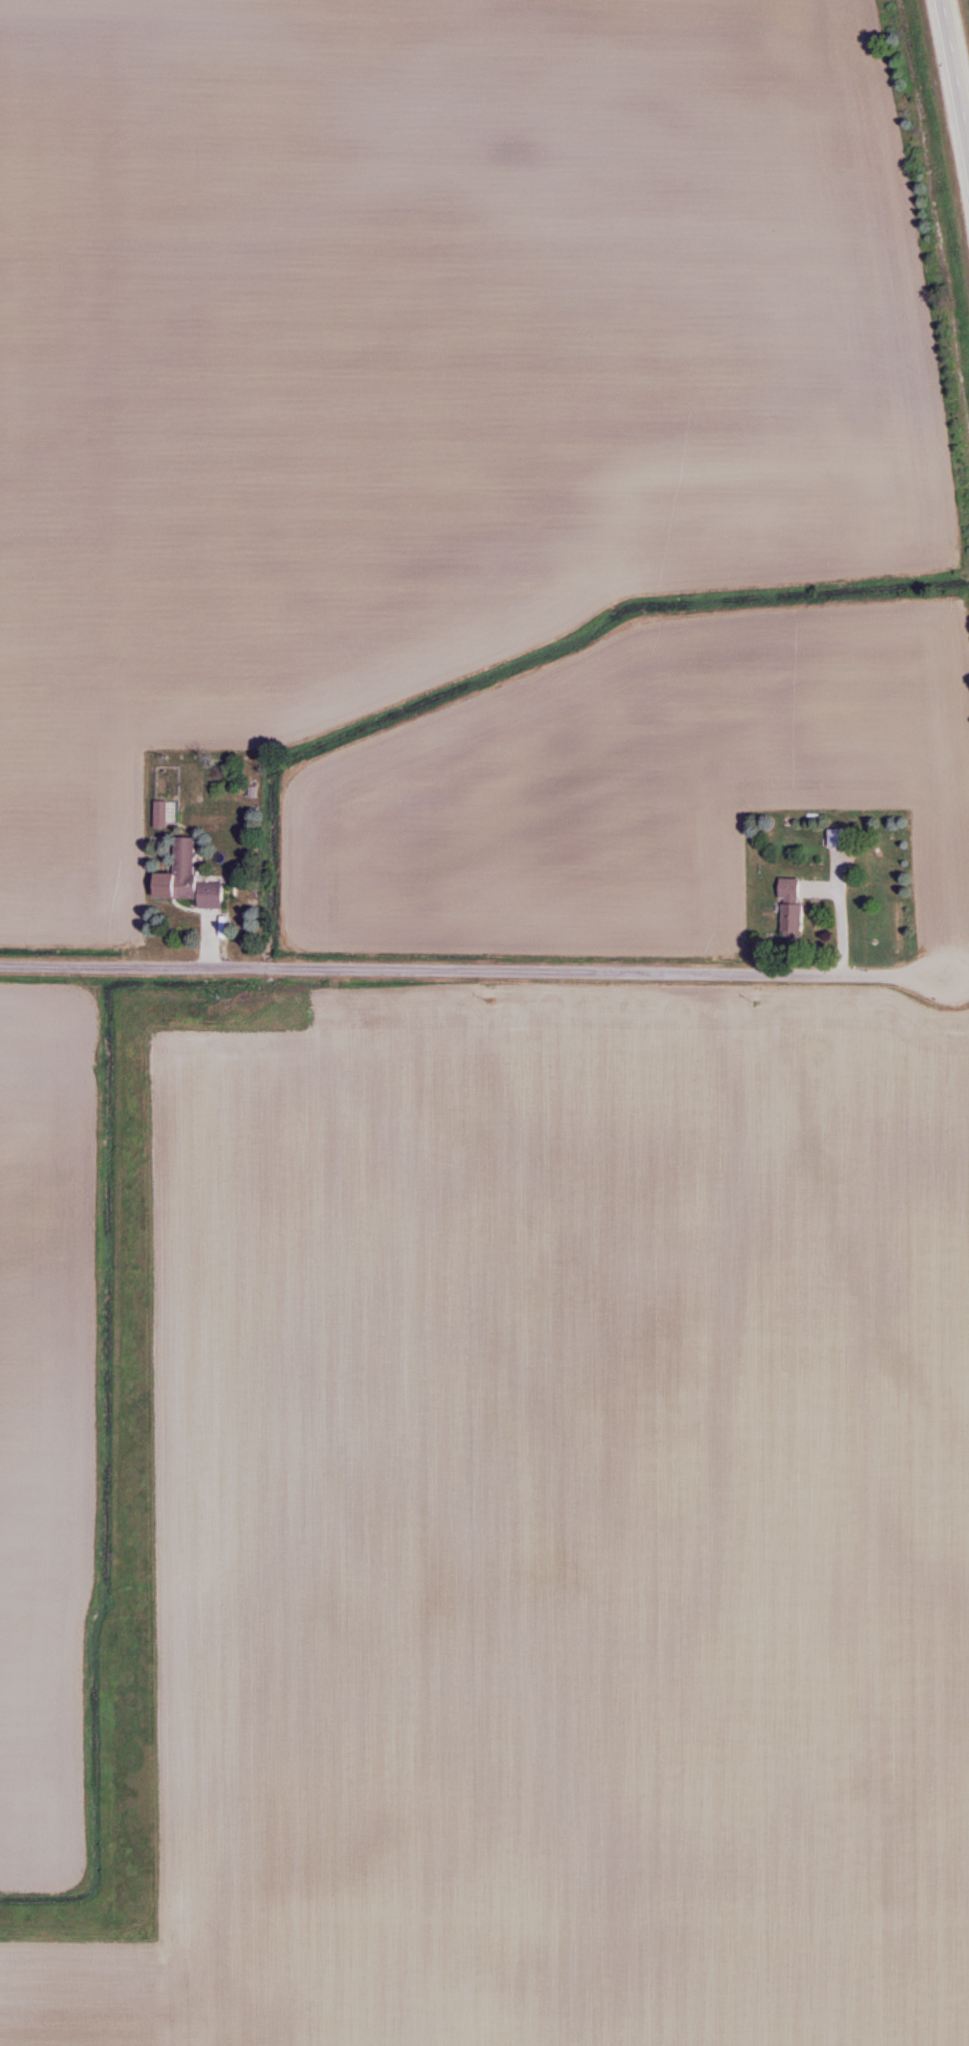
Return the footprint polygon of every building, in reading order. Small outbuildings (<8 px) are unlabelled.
[(828,848),(847,848),(847,830),(828,830),(828,848)] [(194,899),(195,838),(175,838),(174,874),(154,874),(154,899),(194,899)] [(802,880),(781,880),(781,936),(801,936),(802,880)] [(222,908),(222,883),(199,883),(199,908),(222,908)]
